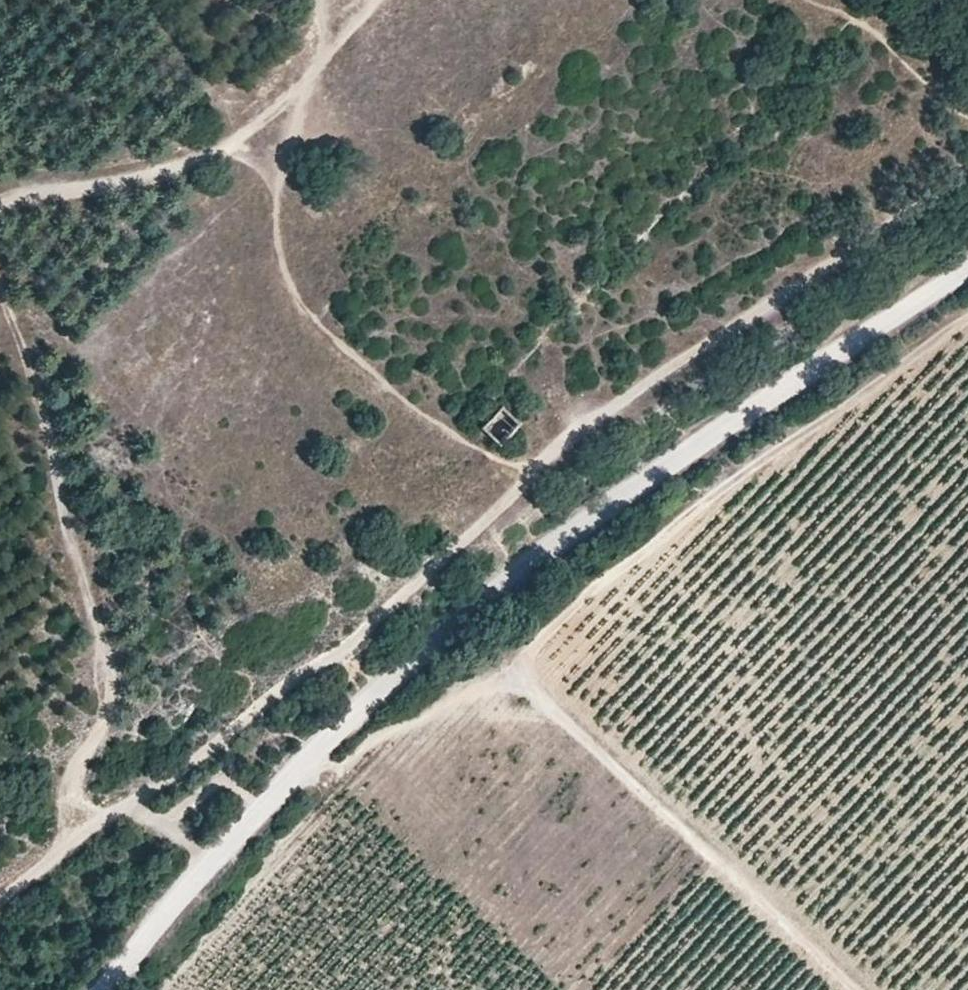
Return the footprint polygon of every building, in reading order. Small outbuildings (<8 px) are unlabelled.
[(499,400),(477,421),(495,439),(517,418),(499,400)]
